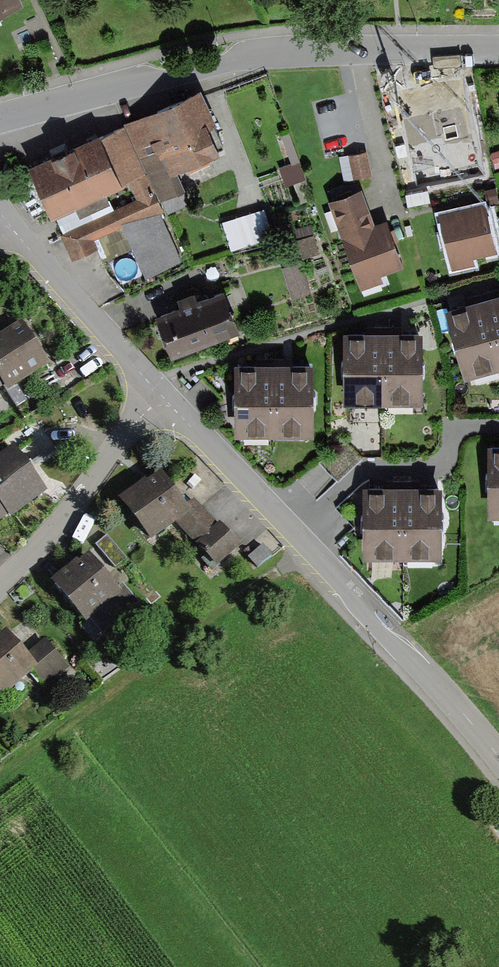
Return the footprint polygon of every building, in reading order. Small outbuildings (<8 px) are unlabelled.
[(20,3),(19,0),(0,0),(0,13),(20,3)] [(198,93),(127,124),(165,213),(187,204),(176,178),(226,157),(198,93)] [(127,124),(29,169),(71,261),(96,251),(92,242),(123,225),(146,279),(180,261),(159,216),(165,213),(127,124)] [(356,187),(329,196),(358,286),(376,280),(373,270),(395,263),(381,220),(368,224),(356,187)] [(480,201),(435,211),(448,268),(474,262),(471,249),(490,245),(480,201)] [(263,211),(224,223),(233,251),(272,238),(263,211)] [(290,269),(295,299),(310,296),(305,267),(290,269)] [(443,304),(464,375),(498,364),(498,287),(443,304)] [(181,309),(154,320),(171,363),(240,336),(223,293),(195,304),(193,298),(179,304),(181,309)] [(3,384),(7,391),(52,362),(23,316),(0,331),(0,385),(3,384)] [(415,328),(339,329),(340,400),(416,399),(415,328)] [(310,364),(232,363),(231,436),(309,437),(310,364)] [(483,441),(484,510),(498,510),(498,440),(483,441)] [(0,453),(0,517),(6,512),(9,516),(48,488),(14,442),(0,453)] [(150,537),(176,522),(196,541),(216,563),(242,543),(220,520),(216,523),(195,497),(187,502),(162,468),(147,478),(145,475),(120,493),(150,537)] [(436,481),(360,482),(361,551),(437,550),(436,481)] [(107,534),(97,542),(115,565),(126,556),(107,534)] [(76,555),(50,575),(85,619),(120,591),(89,552),(80,559),(76,555)] [(0,630),(0,687),(5,692),(32,669),(47,686),(72,665),(45,635),(28,651),(5,625),(0,630)]
